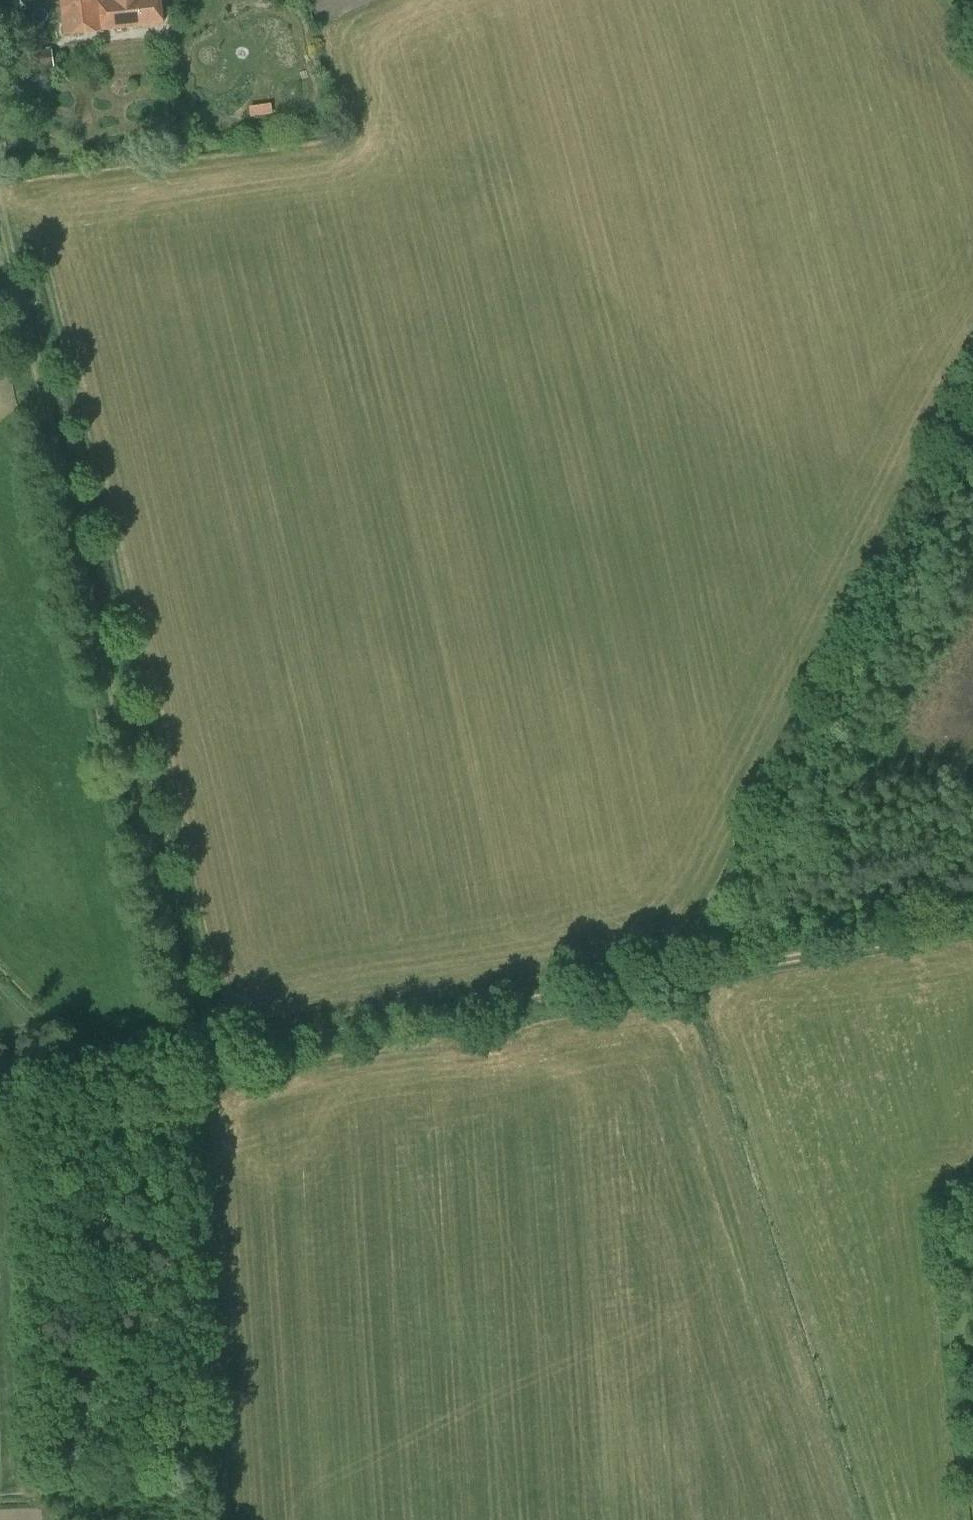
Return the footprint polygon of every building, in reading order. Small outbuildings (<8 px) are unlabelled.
[(63,34),(162,23),(159,0),(60,0),(63,34)] [(51,49),(25,51),(27,69),(54,66),(52,48),(51,49)] [(265,102),(249,105),(251,115),(267,112),(265,102)]
